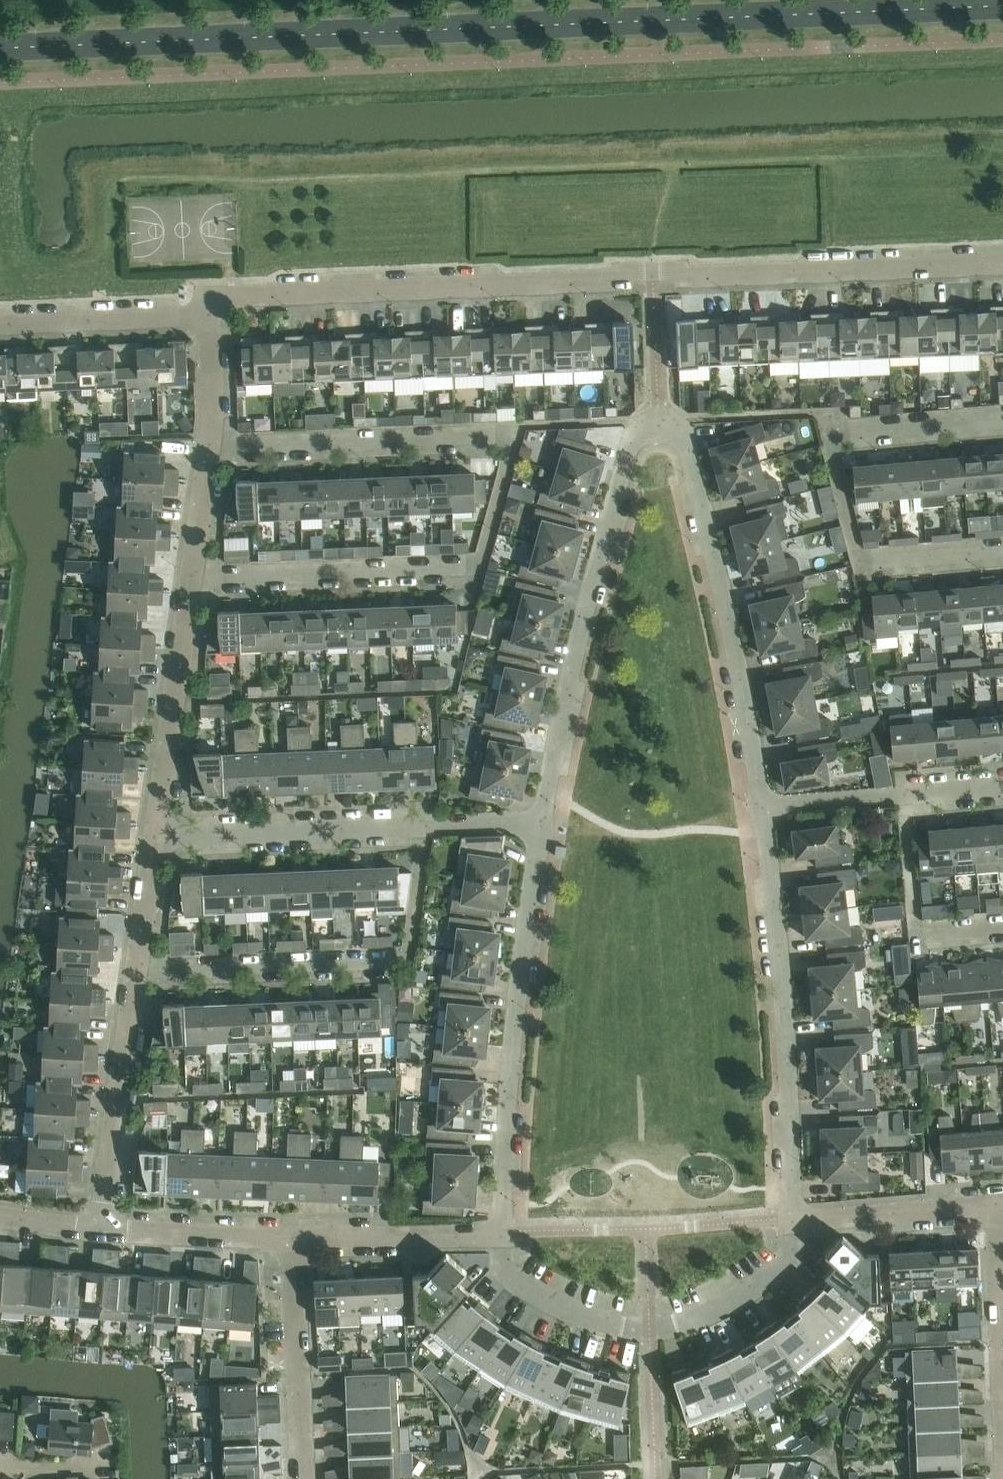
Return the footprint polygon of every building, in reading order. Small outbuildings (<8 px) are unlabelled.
[(978,314),(979,355),(1002,354),(1002,307),(995,307),(995,313),(978,314)] [(960,308),(947,309),(950,356),(979,355),(978,314),(961,314),(960,308)] [(935,316),(918,316),(920,357),(950,356),(947,309),(935,310),(935,316)] [(875,318),(858,319),(860,360),(890,358),(888,311),(875,312),(875,318)] [(900,311),(888,311),(890,358),(920,357),(918,316),(901,317),(900,311)] [(815,321),(798,321),(800,362),(830,361),(828,314),(815,315),(815,321)] [(840,314),(828,314),(830,361),(860,360),(858,319),(841,319),(840,314)] [(780,316),(768,317),(770,363),(800,362),(798,321),(781,322),(780,316)] [(755,323),(738,324),(740,365),(770,363),(768,317),(755,317),(755,323)] [(721,318),(708,319),(710,366),(740,365),(738,324),(721,325),(721,318)] [(677,320),(677,328),(679,367),(710,366),(708,319),(677,320)] [(633,322),(602,324),(604,370),(635,369),(633,322)] [(590,330),(572,331),(574,372),(604,370),(602,324),(589,324),(590,330)] [(530,333),(513,333),(514,374),(544,373),(542,326),(529,327),(530,333)] [(555,326),(542,326),(544,373),(574,372),(572,331),(555,332),(555,326)] [(495,328),(482,329),(484,375),(514,374),(513,333),(495,334),(495,328)] [(470,335),(453,336),(454,377),(484,375),(482,329),(470,329),(470,335)] [(410,338),(393,338),(395,379),(424,378),(422,331),(410,332),(410,338)] [(435,331),(422,331),(424,378),(454,377),(453,336),(435,337),(435,331)] [(375,333),(363,334),(365,380),(395,379),(393,338),(376,339),(375,333)] [(350,340),(333,341),(335,382),(365,380),(363,334),(350,334),(350,340)] [(290,343),(273,343),(275,384),(305,383),(303,336),(290,337),(290,343)] [(315,336),(303,336),(305,383),(335,382),(333,341),(316,342),(315,336)] [(242,339),(244,385),(244,386),(275,384),(273,343),(256,344),(255,338),(242,339)] [(173,348),(156,348),(158,384),(188,383),(187,341),(173,342),(173,348)] [(139,343),(126,344),(128,386),(158,384),(156,348),(139,349),(139,343)] [(114,350),(96,351),(98,387),(128,386),(126,344),(113,344),(114,350)] [(54,353),(36,354),(38,390),(68,388),(66,346),(53,347),(54,353)] [(79,346),(66,346),(68,388),(98,387),(96,351),(79,352),(79,346)] [(19,348),(6,349),(8,391),(18,390),(18,400),(38,399),(38,390),(36,354),(26,354),(26,349),(19,349),(19,348)] [(6,349),(5,349),(6,355),(0,355),(0,391),(8,391),(6,349)] [(839,392),(831,393),(832,407),(846,406),(846,398),(839,392)] [(950,395),(939,396),(940,407),(951,406),(950,395)] [(777,399),(771,399),(772,408),(781,408),(781,402),(777,399)] [(951,399),(952,409),(964,408),(963,399),(951,399)] [(898,402),(891,402),(891,404),(892,414),(903,413),(903,405),(898,402)] [(880,405),(880,416),(892,415),(892,414),(891,404),(880,405)] [(861,405),(850,406),(850,418),(862,417),(861,405)] [(606,406),(576,408),(576,418),(606,417),(606,408),(606,406)] [(606,408),(606,417),(618,417),(618,407),(606,408)] [(575,408),(546,409),(546,410),(546,420),(575,418),(575,408)] [(455,409),(442,410),(442,417),(443,424),(455,424),(455,409)] [(534,411),(534,420),(546,420),(546,410),(534,411)] [(498,412),(486,413),(486,422),(498,422),(498,412)] [(474,413),(474,423),(486,422),(486,413),(474,413)] [(316,414),(306,415),(306,419),(307,430),(317,429),(316,414)] [(414,416),(414,425),(426,425),(426,415),(414,416)] [(378,417),(366,418),(366,427),(378,427),(378,417)] [(354,418),(354,428),(366,427),(366,418),(354,418)] [(189,419),(180,425),(185,432),(194,427),(189,419)] [(306,419),(293,420),(294,430),(307,430),(306,419)] [(160,421),(143,422),(143,435),(160,434),(160,421)] [(114,422),(100,423),(100,436),(114,436),(114,422)] [(712,453),(712,464),(715,464),(718,473),(759,462),(754,444),(756,444),(759,442),(763,440),(766,437),(762,422),(726,433),(729,444),(711,449),(712,453)] [(780,422),(768,425),(770,431),(774,433),(782,431),(780,422)] [(250,423),(238,423),(239,433),(251,432),(250,423)] [(562,456),(558,472),(598,484),(598,481),(599,478),(600,475),(600,472),(600,468),(601,465),(601,463),(600,459),(600,458),(599,459),(595,457),(597,448),(558,436),(554,448),(558,449),(562,456)] [(519,457),(519,458),(528,460),(532,449),(522,446),(519,457)] [(120,480),(125,481),(125,480),(178,483),(179,470),(164,469),(165,453),(122,451),(120,480)] [(984,455),(987,490),(1002,488),(1002,454),(998,454),(998,451),(997,451),(987,455),(984,455)] [(966,457),(962,457),(965,492),(987,490),(984,455),(977,456),(976,453),(966,457)] [(948,459),(940,459),(943,494),(965,492),(962,457),(959,458),(948,456),(948,459)] [(919,461),(922,495),(923,507),(944,505),(943,494),(940,459),(937,459),(926,458),(926,460),(919,461)] [(905,462),(897,463),(900,497),(922,495),(919,461),(915,461),(905,460),(904,460),(905,462)] [(883,464),(876,465),(879,499),(900,497),(897,463),(894,463),(883,461),(883,464)] [(724,494),(723,494),(725,498),(742,493),(745,505),(782,495),(778,480),(774,479),(769,479),(765,479),(764,480),(759,462),(718,473),(720,483),(718,484),(724,494)] [(868,463),(858,467),(853,467),(856,501),(879,499),(876,465),(868,466),(868,463)] [(598,484),(558,472),(553,489),(546,492),(542,491),(538,503),(577,515),(580,505),(584,507),(586,508),(589,504),(590,501),(592,499),(594,493),(596,489),(598,484)] [(474,474),(451,475),(453,511),(476,510),(475,504),(487,503),(486,480),(475,480),(474,474)] [(451,475),(430,476),(432,512),(453,511),(451,475)] [(430,476),(408,477),(410,513),(432,512),(430,476)] [(408,477),(387,478),(389,514),(389,522),(410,521),(410,513),(408,477)] [(387,478),(365,479),(367,515),(389,514),(387,478)] [(365,479),(343,480),(345,516),(367,515),(365,479)] [(125,481),(124,506),(124,507),(157,509),(157,510),(162,510),(163,495),(178,496),(178,483),(125,480),(125,481)] [(343,480),(322,481),(323,516),(345,516),(343,480)] [(236,481),(225,523),(259,522),(257,481),(236,481)] [(258,481),(257,481),(259,522),(260,522),(260,519),(280,518),(278,482),(258,483),(258,481)] [(300,481),(278,482),(280,518),(302,517),(300,481)] [(322,481),(300,481),(302,517),(323,516),(322,481)] [(512,483),(509,496),(520,499),(524,487),(512,483)] [(832,486),(818,489),(820,497),(834,493),(832,486)] [(508,498),(505,510),(516,513),(520,501),(508,498)] [(733,531),(733,542),(736,541),(738,551),(780,541),(775,523),(777,523),(780,521),(784,519),(787,516),(784,502),(747,511),(750,522),(732,526),(733,531)] [(119,506),(118,534),(118,535),(171,538),(172,525),(157,524),(157,510),(157,509),(124,507),(124,506),(119,506)] [(541,529),(537,545),(577,556),(579,550),(579,547),(580,542),(580,541),(580,536),(580,533),(579,530),(578,530),(574,529),(576,519),(537,508),(533,520),(537,522),(541,529)] [(842,526),(830,529),(832,536),(844,533),(842,526)] [(991,531),(991,538),(1002,537),(1002,530),(991,531)] [(991,538),(991,531),(976,532),(976,539),(991,538)] [(962,533),(947,534),(948,541),(963,540),(962,533)] [(113,534),(111,562),(150,564),(150,565),(154,566),(155,550),(170,550),(171,538),(118,535),(118,534),(113,534)] [(948,541),(947,534),(932,536),(933,543),(948,541)] [(919,537),(904,538),(905,545),(920,544),(919,537)] [(905,545),(904,538),(889,540),(890,547),(905,545)] [(743,572),(744,576),(762,572),(765,583),(802,574),(798,560),(794,558),(789,558),(785,559),(784,559),(780,541),(738,551),(740,561),(738,562),(743,572)] [(864,542),(864,548),(864,549),(879,547),(879,541),(864,542)] [(455,553),(455,543),(444,544),(444,554),(455,553)] [(466,543),(455,543),(455,553),(466,553),(466,543)] [(412,555),(411,545),(400,546),(401,556),(412,555)] [(422,545),(411,545),(412,555),(423,555),(422,545)] [(577,556),(537,545),(533,561),(526,565),(522,564),(518,576),(558,587),(561,577),(565,578),(566,580),(569,576),(571,572),(574,566),(575,562),(576,559),(577,556)] [(369,557),(368,547),(357,548),(358,558),(369,557)] [(379,547),(368,547),(369,557),(380,557),(379,547)] [(336,548),(325,549),(325,559),(336,558),(336,548)] [(325,559),(325,549),(314,549),(314,559),(325,559)] [(225,551),(225,552),(226,563),(249,562),(248,550),(225,551)] [(292,550),(281,551),(282,561),(293,560),(292,550)] [(282,561),(281,551),(270,551),(271,561),(282,561)] [(491,561),(488,571),(497,573),(500,563),(491,561)] [(111,562),(110,590),(163,593),(164,580),(149,579),(150,565),(150,564),(111,562)] [(851,566),(835,570),(838,582),(854,578),(851,566)] [(523,601),(518,618),(559,628),(559,625),(560,622),(561,617),(561,614),(561,611),(561,606),(560,602),(558,602),(555,601),(557,591),(517,581),(514,593),(518,594),(523,601)] [(752,609),(751,620),(754,620),(756,630),(798,621),(794,603),(796,602),(799,601),(803,599),(806,596),(803,581),(766,589),(769,601),(751,605),(752,609)] [(981,586),(984,621),(985,633),(1002,631),(1002,584),(996,585),(995,582),(985,586),(981,586)] [(967,588),(960,588),(963,623),(984,621),(981,586),(978,587),(967,585),(967,588)] [(946,590),(938,590),(941,625),(942,637),(964,635),(963,623),(960,588),(956,589),(946,587),(945,587),(946,590)] [(924,591),(916,592),(919,626),(941,625),(938,590),(935,591),(924,589),(924,591)] [(110,590),(108,616),(108,617),(142,619),(142,620),(147,621),(148,605),(163,605),(163,593),(110,590)] [(902,593),(895,594),(898,628),(919,626),(916,592),(913,592),(903,591),(902,591),(902,593)] [(881,593),(881,595),(872,596),(874,615),(862,616),(865,640),(899,637),(898,628),(895,594),(891,594),(881,593)] [(456,605),(434,606),(435,642),(458,641),(457,635),(469,634),(468,611),(457,611),(456,605)] [(434,606),(412,607),(414,643),(435,642),(434,606)] [(390,607),(369,608),(370,644),(392,644),(390,607)] [(412,607),(390,607),(392,644),(414,643),(412,607)] [(369,608),(347,609),(349,645),(370,644),(369,608)] [(347,609),(325,610),(327,646),(349,645),(347,609)] [(325,610),(303,611),(305,647),(327,646),(325,610)] [(217,612),(207,654),(240,652),(239,611),(217,612)] [(240,611),(239,611),(240,652),(241,652),(241,650),(262,649),(260,613),(240,614),(240,611)] [(303,611),(282,612),(283,648),(305,647),(303,611)] [(282,612),(260,613),(262,649),(283,648),(282,612)] [(104,616),(102,645),(156,648),(156,635),(141,634),(142,620),(142,619),(108,617),(108,616),(104,616)] [(559,628),(518,618),(514,634),(507,639),(503,638),(500,650),(540,660),(543,650),(547,651),(548,652),(551,648),(554,642),(555,638),(557,634),(559,628)] [(761,651),(762,655),(780,651),(782,662),(819,654),(816,640),(812,638),(810,638),(807,638),(803,638),(802,638),(798,621),(756,630),(758,640),(756,640),(761,651)] [(856,634),(846,636),(849,649),(859,647),(856,634)] [(102,645),(101,671),(101,673),(134,675),(134,676),(139,676),(140,660),(155,661),(156,648),(102,645)] [(471,647),(469,657),(475,659),(479,656),(481,649),(471,647)] [(505,675),(501,691),(542,700),(543,697),(543,694),(543,691),(544,688),(544,684),(544,681),(543,677),(543,674),(541,674),(537,674),(539,664),(499,655),(497,667),(501,668),(505,675)] [(981,657),(966,659),(966,666),(981,664),(981,657)] [(966,666),(966,659),(951,660),(951,667),(966,666)] [(768,688),(768,699),(770,699),(772,709),(815,701),(811,683),(812,682),(816,681),(818,680),(820,679),(823,676),(821,661),(783,669),(785,680),(767,683),(768,688)] [(937,661),(923,662),(923,669),(938,668),(937,661)] [(923,669),(923,662),(908,664),(908,671),(923,669)] [(996,676),(995,669),(980,670),(981,677),(996,676)] [(96,671),(94,700),(148,703),(148,690),(134,689),(134,676),(134,675),(101,673),(101,671),(96,671)] [(967,672),(952,673),(953,680),(967,679),(967,672)] [(953,680),(952,673),(937,674),(938,681),(953,680)] [(924,675),(909,677),(909,684),(924,682),(924,675)] [(909,684),(909,677),(894,678),(894,685),(909,684)] [(448,678),(437,679),(437,689),(448,688),(448,678)] [(437,689),(437,679),(426,679),(426,689),(437,689)] [(404,680),(393,681),(394,691),(405,690),(404,680)] [(394,691),(393,681),(382,681),(383,691),(394,691)] [(361,682),(350,683),(351,693),(362,692),(361,682)] [(351,693),(350,683),(339,683),(340,693),(351,693)] [(307,694),(306,684),(295,685),(296,695),(307,694)] [(317,684),(306,684),(307,694),(318,694),(317,684)] [(208,687),(208,688),(208,699),(231,698),(231,686),(208,687)] [(264,696),(263,686),(252,687),(253,697),(264,696)] [(274,686),(263,686),(264,696),(275,696),(274,686)] [(542,700),(501,691),(498,708),(491,712),(487,711),(484,724),(524,732),(526,723),(530,723),(532,724),(534,720),(537,715),(539,711),(540,708),(541,705),(542,700)] [(148,703),(94,700),(93,729),(131,731),(132,715),(147,716),(148,703)] [(308,700),(298,701),(299,714),(309,713),(308,700)] [(776,730),(777,734),(795,731),(797,742),(835,735),(832,720),(827,719),(823,718),(819,718),(818,719),(815,701),(772,709),(774,719),(771,719),(776,730)] [(201,705),(202,716),(202,717),(225,716),(224,704),(201,705)] [(890,718),(891,726),(890,726),(893,760),(898,760),(908,761),(909,761),(908,759),(916,758),(913,724),(912,714),(892,715),(890,718)] [(999,716),(978,718),(981,752),(988,752),(988,754),(989,754),(999,751),(1002,750),(999,716)] [(978,718),(956,720),(959,754),(967,754),(967,756),(977,753),(981,752),(978,718)] [(956,720),(935,722),(938,756),(945,755),(945,758),(946,758),(956,755),(959,754),(956,720)] [(417,722),(406,723),(409,788),(411,788),(414,788),(420,786),(425,785),(428,783),(436,783),(434,747),(418,748),(417,722)] [(935,722),(913,724),(916,758),(923,757),(924,760),(934,756),(938,756),(935,722)] [(395,749),(380,749),(382,785),(388,785),(394,787),(398,787),(403,788),(409,788),(406,723),(394,723),(395,749)] [(861,723),(840,726),(842,737),(863,733),(861,723)] [(364,724),(353,725),(356,790),(361,790),(366,789),(370,788),(372,787),(376,785),(382,785),(380,749),(366,750),(364,724)] [(342,751),(327,751),(329,787),(335,787),(340,789),(345,790),(350,790),(356,790),(353,725),(341,725),(342,751)] [(289,753),(274,754),(276,790),(282,789),(286,791),(291,792),(293,792),(297,793),(302,793),(299,727),(288,728),(289,753)] [(311,727),(299,727),(302,793),(308,792),(313,791),(316,790),(319,789),(322,788),(329,787),(327,751),(312,752),(311,727)] [(223,753),(221,753),(223,795),(224,795),(224,792),(229,792),(235,794),(240,794),(246,795),(250,795),(247,729),(235,730),(236,755),(223,756),(223,753)] [(258,729),(247,729),(250,795),(255,794),(260,793),(266,791),(270,790),(276,790),(274,754),(260,754),(258,729)] [(489,749),(486,765),(527,773),(527,772),(528,767),(528,761),(528,756),(528,753),(528,752),(527,747),(525,748),(521,747),(523,737),(483,729),(481,741),(485,742),(489,749)] [(875,756),(887,754),(882,730),(871,732),(875,756)] [(86,739),(85,768),(138,771),(139,758),(124,757),(125,741),(86,739)] [(441,739),(440,756),(454,757),(454,739),(453,739),(441,739)] [(783,767),(782,778),(785,778),(786,789),(804,786),(805,789),(817,787),(817,784),(829,782),(826,763),(827,763),(831,761),(835,760),(838,757),(836,742),(798,748),(800,760),(782,763),(783,767)] [(221,753),(192,755),(192,796),(223,795),(221,753)] [(446,759),(443,771),(451,773),(454,761),(446,759)] [(527,773),(486,765),(483,782),(476,786),(472,786),(469,798),(510,806),(512,796),(515,797),(517,798),(519,794),(521,790),(523,787),(524,784),(525,779),(527,773)] [(85,768),(84,794),(84,795),(117,797),(117,798),(122,798),(123,783),(138,784),(138,771),(85,768)] [(79,794),(77,823),(131,826),(131,813),(116,812),(117,798),(117,797),(84,795),(84,794),(79,794)] [(896,810),(887,811),(888,816),(891,819),(897,818),(896,810)] [(995,825),(998,859),(999,871),(1002,871),(1002,822),(1002,821),(1002,822),(1002,824),(995,825)] [(77,823),(76,849),(76,850),(110,852),(110,853),(114,853),(115,838),(130,838),(131,826),(77,823)] [(981,826),(973,827),(977,873),(999,871),(998,859),(995,825),(991,825),(980,823),(981,826)] [(811,829),(793,832),(795,843),(792,843),(796,854),(797,858),(815,855),(817,867),(854,861),(852,847),(848,845),(844,844),(840,844),(839,844),(836,826),(823,827),(823,825),(811,826),(811,829)] [(959,828),(952,829),(955,863),(956,875),(977,873),(973,827),(970,827),(959,825),(959,828)] [(943,827),(933,830),(929,831),(931,850),(919,851),(921,874),(923,874),(926,876),(930,876),(932,874),(934,873),(937,876),(955,874),(955,875),(956,875),(955,863),(952,829),(944,829),(944,827),(943,827)] [(508,865),(507,858),(505,859),(501,858),(504,836),(462,838),(460,854),(465,855),(469,862),(466,878),(507,884),(508,878),(508,871),(508,865)] [(555,856),(564,857),(565,858),(567,848),(557,846),(555,856)] [(71,849),(70,878),(123,880),(124,868),(109,867),(110,853),(110,852),(76,850),(76,849),(71,849)] [(899,861),(885,863),(886,870),(893,876),(901,875),(899,861)] [(867,865),(859,866),(860,874),(865,873),(868,870),(867,865)] [(398,867),(375,868),(377,904),(400,903),(398,867)] [(375,868),(354,869),(355,905),(377,904),(375,868)] [(354,869),(332,870),(334,906),(355,905),(354,869)] [(801,892),(800,903),(802,903),(804,913),(847,908),(844,890),(846,890),(850,888),(853,887),(857,884),(855,869),(817,874),(819,885),(801,887),(801,892)] [(332,870),(311,871),(312,907),(334,906),(332,870)] [(311,871),(289,872),(291,908),(312,907),(311,871)] [(289,872),(267,873),(269,909),(291,908),(289,872)] [(202,873),(181,874),(179,879),(177,885),(175,891),(174,895),(173,899),(172,905),(171,910),(170,916),(204,914),(202,873)] [(203,873),(202,873),(204,914),(205,914),(205,912),(225,911),(224,875),(203,876),(203,873)] [(267,873),(245,874),(247,910),(269,909),(267,873)] [(245,874),(224,875),(225,911),(247,910),(245,874)] [(70,878),(58,877),(56,905),(106,908),(107,892),(122,893),(123,880),(70,878)] [(507,884),(466,878),(464,895),(457,900),(453,899),(451,912),(492,918),(493,908),(497,908),(499,909),(501,905),(504,899),(505,895),(506,892),(507,889),(507,884)] [(932,905),(921,906),(923,919),(934,918),(932,905)] [(1002,912),(1002,905),(987,907),(987,914),(1002,912)] [(807,934),(806,934),(807,939),(825,936),(826,948),(864,943),(862,928),(858,927),(854,926),(850,926),(849,926),(847,908),(804,913),(805,923),(802,924),(807,934)] [(974,908),(959,909),(959,916),(974,915),(974,908)] [(55,946),(60,946),(60,945),(113,948),(114,935),(99,935),(100,919),(57,916),(55,946)] [(458,936),(456,953),(497,958),(497,953),(498,949),(497,944),(497,939),(497,936),(496,932),(494,932),(490,932),(491,922),(450,917),(449,929),(453,930),(458,936)] [(302,930),(292,930),(292,941),(303,940),(302,930)] [(379,947),(378,937),(367,938),(368,948),(379,947)] [(389,937),(378,937),(379,947),(390,947),(389,937)] [(336,949),(335,939),(324,940),(325,949),(336,949)] [(346,939),(335,939),(336,949),(346,949),(346,939)] [(303,940),(292,941),(292,951),(303,950),(303,940)] [(292,951),(292,941),(281,941),(281,951),(292,951)] [(259,942),(248,943),(249,953),(260,952),(259,942)] [(171,944),(171,945),(171,956),(194,955),(194,943),(171,944)] [(249,953),(248,943),(237,943),(238,953),(249,953)] [(216,944),(205,945),(205,955),(217,954),(216,944)] [(60,946),(59,972),(59,973),(92,975),(97,976),(98,960),(113,961),(113,948),(60,945),(60,946)] [(810,972),(811,972),(809,983),(811,983),(812,993),(855,989),(854,971),(855,971),(859,970),(863,968),(866,966),(865,951),(827,954),(828,966),(810,968),(810,972)] [(497,958),(456,953),(454,970),(447,975),(443,974),(441,987),(482,992),(483,982),(487,982),(489,983),(492,978),(493,973),(495,969),(496,964),(497,958)] [(986,963),(989,1001),(998,1000),(1002,1018),(1002,961),(994,959),(994,962),(986,963)] [(967,964),(963,965),(968,1021),(980,1020),(981,1002),(989,1001),(986,963),(978,963),(977,961),(967,964)] [(948,966),(940,967),(944,1005),(952,1004),(957,1022),(968,1021),(963,965),(960,965),(949,963),(948,966)] [(932,965),(921,968),(917,969),(922,1025),(934,1024),(935,1006),(944,1005),(940,967),(933,967),(932,965)] [(911,969),(894,971),(895,985),(913,983),(911,969)] [(54,971),(53,1000),(106,1003),(106,990),(91,989),(92,975),(59,973),(59,972),(54,971)] [(815,1015),(814,1015),(815,1019),(833,1017),(834,1029),(872,1025),(871,1010),(866,1009),(862,1008),(858,1007),(857,1008),(855,989),(812,993),(813,1004),(811,1004),(815,1015)] [(910,989),(900,989),(901,1002),(911,1001),(910,989)] [(449,1011),(447,1028),(488,1032),(489,1029),(489,1026),(489,1023),(489,1018),(488,1015),(488,1012),(486,1006),(485,1007),(481,1006),(482,996),(441,992),(439,1004),(444,1005),(449,1011)] [(380,998),(357,999),(359,1035),(381,1034),(381,1028),(393,1028),(392,1004),(380,1004),(380,998)] [(357,999),(335,1000),(337,1036),(359,1035),(357,999)] [(53,1000),(51,1026),(51,1028),(85,1030),(85,1031),(89,1031),(90,1015),(105,1016),(106,1003),(53,1000)] [(335,1000),(314,1001),(315,1037),(337,1036),(335,1000)] [(314,1001),(292,1002),(294,1038),(315,1037),(314,1001)] [(292,1002),(270,1003),(272,1039),(294,1038),(292,1002)] [(399,1002),(398,1020),(412,1021),(413,1003),(399,1002)] [(270,1003),(249,1004),(250,1040),(272,1039),(270,1003)] [(163,1005),(152,1047),(186,1045),(184,1004),(163,1005)] [(185,1004),(184,1004),(186,1045),(187,1045),(187,1043),(207,1042),(205,1006),(185,1007),(185,1004)] [(249,1004),(227,1005),(229,1041),(229,1053),(251,1052),(250,1040),(249,1004)] [(227,1005),(205,1006),(207,1042),(229,1041),(227,1005)] [(46,1026),(45,1055),(98,1058),(99,1045),(84,1044),(85,1031),(85,1030),(51,1028),(51,1026),(46,1026)] [(488,1032),(447,1028),(445,1045),(439,1050),(435,1050),(434,1062),(474,1066),(475,1056),(480,1056),(481,1057),(483,1053),(485,1047),(487,1043),(487,1040),(488,1037),(488,1032)] [(817,1053),(818,1053),(815,1064),(818,1064),(819,1074),(862,1071),(861,1053),(862,1053),(866,1052),(870,1050),(873,1048),(873,1033),(835,1036),(835,1047),(817,1048),(817,1053)] [(411,1041),(398,1041),(399,1057),(411,1057),(411,1041)] [(918,1054),(903,1055),(904,1068),(919,1067),(919,1066),(918,1054)] [(986,1054),(971,1055),(972,1062),(987,1061),(986,1054)] [(45,1055),(44,1081),(43,1083),(77,1085),(82,1086),(83,1070),(98,1071),(98,1058),(45,1055)] [(972,1062),(971,1055),(956,1056),(957,1063),(972,1062)] [(925,1065),(926,1072),(941,1071),(940,1064),(925,1065)] [(996,1066),(981,1067),(982,1074),(997,1073),(996,1066)] [(442,1086),(440,1103),(482,1106),(482,1102),(482,1097),(481,1092),(481,1089),(480,1085),(479,1080),(477,1081),(473,1080),(474,1070),(433,1067),(432,1080),(436,1080),(442,1086)] [(982,1074),(981,1067),(966,1069),(967,1076),(982,1074)] [(917,1069),(908,1070),(909,1087),(918,1086),(917,1069)] [(956,1069),(944,1071),(944,1078),(950,1082),(957,1082),(956,1069)] [(820,1095),(820,1100),(839,1099),(839,1110),(877,1108),(876,1093),(872,1091),(868,1090),(864,1089),(863,1089),(862,1071),(819,1074),(819,1084),(817,1084),(820,1095)] [(371,1077),(371,1087),(383,1087),(382,1077),(371,1077)] [(350,1078),(339,1079),(339,1089),(350,1088),(350,1078)] [(339,1089),(339,1079),(328,1079),(328,1089),(339,1089)] [(296,1090),(295,1080),(284,1081),(285,1091),(296,1090)] [(306,1080),(295,1080),(296,1090),(307,1090),(306,1080)] [(39,1081),(37,1111),(90,1113),(91,1100),(76,1100),(77,1085),(43,1083),(44,1081),(39,1081)] [(252,1092),(252,1082),(241,1083),(241,1093),(252,1092)] [(263,1082),(252,1082),(252,1092),(263,1092),(263,1082)] [(154,1084),(154,1085),(154,1096),(177,1095),(177,1083),(154,1084)] [(209,1094),(208,1084),(197,1085),(198,1095),(209,1094)] [(219,1084),(208,1084),(209,1094),(220,1094),(219,1084)] [(145,1103),(145,1114),(145,1115),(168,1114),(168,1102),(145,1103)] [(482,1106),(440,1103),(439,1120),(433,1125),(428,1125),(427,1137),(468,1141),(469,1130),(473,1131),(475,1131),(477,1127),(478,1123),(479,1120),(480,1117),(481,1114),(481,1111),(482,1106)] [(922,1109),(910,1110),(910,1121),(922,1121),(922,1109)] [(37,1111),(25,1110),(24,1137),(31,1137),(31,1136),(36,1137),(36,1138),(69,1140),(69,1141),(74,1141),(75,1125),(90,1126),(90,1113),(37,1111)] [(985,1113),(990,1168),(993,1168),(1002,1170),(1002,1129),(1001,1129),(997,1112),(985,1113)] [(972,1131),(964,1132),(967,1170),(975,1170),(976,1172),(987,1169),(990,1168),(985,1113),(973,1114),(972,1131)] [(822,1134),(820,1145),(823,1145),(823,1155),(866,1153),(865,1135),(867,1135),(871,1134),(874,1133),(878,1130),(878,1115),(840,1117),(840,1128),(822,1129),(822,1134)] [(944,1172),(948,1172),(959,1174),(959,1171),(967,1170),(964,1132),(956,1133),(951,1116),(939,1117),(940,1134),(929,1135),(931,1159),(942,1158),(944,1172)] [(400,1117),(399,1133),(413,1134),(414,1118),(400,1117)] [(167,1152),(165,1193),(167,1193),(167,1190),(172,1190),(176,1192),(181,1194),(187,1195),(192,1195),(194,1130),(182,1129),(181,1155),(168,1154),(168,1152),(167,1152)] [(194,1130),(192,1195),(196,1195),(201,1195),(203,1194),(207,1194),(212,1192),(218,1192),(219,1156),(205,1156),(206,1130),(194,1130)] [(219,1156),(218,1192),(224,1193),(228,1194),(234,1196),(237,1197),(241,1197),(244,1197),(247,1132),(235,1131),(234,1157),(219,1156)] [(247,1132),(244,1197),(250,1197),(255,1197),(259,1196),(262,1195),(265,1194),(271,1194),(273,1159),(257,1158),(259,1132),(247,1132)] [(273,1159),(271,1194),(278,1195),(283,1197),(287,1198),(293,1199),(298,1200),(300,1134),(289,1133),(288,1159),(273,1159)] [(300,1134),(298,1200),(301,1200),(304,1200),(308,1199),(312,1198),(314,1198),(318,1196),(324,1197),(326,1161),(311,1160),(312,1134),(300,1134)] [(31,1136),(31,1137),(30,1165),(83,1168),(83,1155),(69,1155),(69,1141),(69,1140),(36,1138),(36,1137),(31,1136)] [(326,1161),(324,1197),(330,1197),(334,1198),(339,1200),(343,1201),(346,1201),(350,1202),(353,1136),(341,1136),(340,1161),(326,1161)] [(353,1136),(350,1202),(354,1202),(357,1202),(361,1201),(366,1200),(371,1198),(378,1199),(378,1189),(390,1189),(391,1163),(364,1162),(365,1137),(353,1136)] [(436,1161),(435,1178),(477,1180),(477,1179),(477,1174),(476,1169),(476,1166),(476,1163),(475,1160),(474,1157),(473,1154),(472,1155),(468,1155),(468,1145),(427,1143),(426,1155),(431,1155),(436,1161)] [(138,1151),(135,1191),(165,1193),(167,1152),(138,1151)] [(824,1176),(824,1181),(842,1180),(843,1191),(881,1190),(880,1175),(876,1173),(872,1172),(868,1171),(867,1171),(866,1153),(823,1155),(823,1165),(821,1165),(824,1176)] [(924,1178),(923,1153),(911,1153),(912,1178),(924,1178)] [(83,1168),(30,1165),(28,1194),(66,1196),(67,1180),(82,1181),(83,1168)] [(477,1180),(435,1178),(434,1195),(428,1201),(424,1201),(423,1213),(464,1215),(465,1205),(469,1205),(471,1206),(472,1203),(473,1200),(474,1197),(475,1191),(476,1188),(476,1185),(477,1180)] [(836,1265),(826,1276),(867,1314),(868,1313),(865,1310),(870,1304),(882,1303),(880,1254),(864,1255),(844,1236),(826,1256),(836,1265)] [(7,1242),(1,1311),(27,1313),(30,1266),(19,1266),(21,1243),(7,1242)] [(30,1266),(27,1313),(52,1315),(57,1246),(44,1245),(42,1267),(30,1266)] [(57,1246),(52,1315),(77,1317),(81,1270),(69,1269),(71,1247),(57,1246)] [(81,1270),(77,1317),(102,1319),(108,1250),(94,1248),(92,1271),(81,1270)] [(978,1249),(955,1250),(957,1287),(980,1285),(978,1249)] [(108,1250),(102,1319),(128,1321),(131,1274),(119,1273),(121,1251),(108,1250)] [(955,1250),(934,1251),(936,1288),(957,1287),(955,1250)] [(934,1251),(912,1252),(914,1289),(936,1288),(934,1251)] [(131,1274),(128,1321),(153,1323),(158,1253),(145,1252),(143,1275),(131,1274)] [(889,1253),(892,1302),(915,1301),(914,1289),(912,1252),(889,1253)] [(158,1253),(153,1323),(178,1325),(182,1278),(170,1277),(172,1255),(158,1253)] [(413,1276),(416,1325),(427,1324),(434,1330),(431,1333),(431,1334),(469,1292),(458,1283),(467,1273),(447,1254),(428,1275),(413,1276)] [(182,1278),(178,1325),(203,1326),(209,1258),(195,1257),(193,1279),(182,1278)] [(209,1258),(203,1326),(228,1328),(232,1282),(220,1281),(222,1259),(209,1258)] [(232,1282),(228,1328),(254,1331),(258,1285),(261,1285),(259,1261),(245,1260),(244,1283),(232,1282)] [(403,1276),(381,1278),(382,1314),(405,1313),(403,1276)] [(816,1286),(808,1294),(847,1336),(867,1314),(826,1276),(825,1277),(830,1281),(821,1291),(816,1286)] [(381,1278),(359,1279),(361,1315),(382,1314),(381,1278)] [(359,1279),(337,1280),(340,1326),(361,1325),(361,1315),(359,1279)] [(315,1281),(317,1317),(317,1327),(340,1326),(337,1280),(315,1281)] [(469,1292),(431,1334),(454,1354),(489,1309),(479,1302),(475,1307),(465,1298),(470,1293),(469,1292)] [(804,1308),(792,1317),(823,1356),(847,1336),(808,1294),(799,1302),(804,1308)] [(489,1309),(454,1354),(479,1371),(506,1330),(494,1322),(498,1316),(489,1309)] [(777,1321),(767,1327),(800,1375),(823,1356),(792,1317),(781,1326),(777,1321)] [(982,1339),(982,1326),(959,1327),(960,1340),(982,1339)] [(757,1334),(761,1340),(749,1347),(773,1390),(778,1398),(805,1383),(800,1375),(767,1327),(757,1334)] [(506,1330),(479,1371),(505,1388),(532,1338),(522,1332),(518,1338),(506,1330)] [(938,1341),(938,1331),(927,1332),(928,1342),(938,1341)] [(948,1331),(938,1331),(938,1341),(949,1341),(948,1331)] [(904,1333),(894,1334),(894,1344),(905,1343),(904,1333)] [(532,1338),(505,1388),(533,1401),(552,1355),(540,1350),(543,1343),(532,1338)] [(868,1346),(861,1352),(870,1361),(872,1359),(874,1357),(876,1355),(868,1346)] [(733,1348),(722,1353),(747,1405),(773,1390),(749,1347),(736,1354),(733,1348)] [(906,1352),(907,1378),(962,1376),(962,1366),(957,1367),(956,1350),(906,1352)] [(715,1365),(701,1370),(719,1416),(747,1405),(722,1353),(712,1358),(715,1365)] [(552,1355),(533,1401),(560,1413),(579,1359),(568,1355),(565,1361),(552,1355)] [(341,1357),(319,1358),(319,1371),(342,1370),(341,1357)] [(397,1357),(397,1367),(408,1366),(407,1357),(397,1357)] [(374,1358),(363,1359),(364,1369),(374,1368),(374,1358)] [(364,1369),(363,1359),(353,1359),(353,1369),(364,1369)] [(579,1359),(560,1413),(589,1421),(602,1373),(588,1369),(590,1363),(579,1359)] [(863,1380),(880,1380),(880,1360),(878,1361),(877,1363),(875,1365),(874,1366),(872,1368),(871,1370),(868,1373),(866,1377),(863,1380)] [(211,1364),(210,1375),(223,1376),(224,1365),(211,1364)] [(184,1366),(176,1366),(176,1378),(184,1378),(184,1366)] [(673,1372),(688,1422),(690,1427),(719,1416),(701,1370),(688,1375),(686,1368),(673,1372)] [(602,1373),(589,1421),(619,1429),(630,1373),(618,1370),(616,1377),(602,1373)] [(413,1372),(402,1372),(402,1381),(413,1381),(413,1372)] [(439,1374),(433,1381),(436,1385),(439,1388),(442,1391),(449,1380),(439,1374)] [(343,1395),(343,1404),(398,1401),(397,1375),(347,1377),(348,1394),(343,1395)] [(962,1376),(907,1378),(908,1403),(963,1401),(963,1392),(958,1392),(957,1377),(962,1377),(962,1376)] [(863,1382),(859,1397),(867,1399),(871,1384),(863,1382)] [(211,1385),(212,1412),(281,1409),(280,1395),(258,1396),(257,1384),(211,1385)] [(23,1396),(22,1411),(38,1413),(39,1397),(40,1394),(23,1393),(23,1396)] [(398,1401),(343,1404),(343,1405),(348,1404),(349,1419),(344,1420),(344,1429),(399,1427),(398,1401)] [(834,1401),(823,1409),(831,1419),(842,1411),(834,1401)] [(963,1401),(908,1403),(909,1429),(965,1426),(964,1417),(959,1417),(958,1402),(963,1402),(963,1401)] [(281,1409),(212,1412),(213,1437),(259,1435),(259,1423),(282,1422),(281,1409)] [(52,1415),(52,1420),(49,1452),(91,1455),(92,1449),(114,1443),(106,1415),(94,1419),(93,1418),(92,1423),(78,1422),(78,1417),(77,1413),(66,1410),(54,1412),(52,1415)] [(13,1440),(15,1413),(0,1412),(0,1439),(13,1440)] [(476,1414),(468,1428),(478,1434),(485,1420),(476,1414)] [(451,1415),(440,1415),(441,1424),(451,1424),(451,1415)] [(965,1426),(909,1429),(911,1454),(966,1452),(965,1442),(960,1443),(959,1427),(965,1427),(965,1426)] [(399,1427),(344,1429),(344,1430),(349,1430),(350,1445),(345,1445),(345,1454),(400,1452),(399,1427)] [(481,1434),(474,1450),(483,1453),(490,1438),(481,1434)] [(808,1434),(801,1438),(804,1442),(810,1453),(811,1454),(826,1445),(821,1436),(812,1441),(808,1434)] [(259,1435),(213,1437),(214,1462),(283,1459),(283,1446),(260,1447),(259,1435)] [(854,1435),(844,1435),(844,1448),(854,1448),(854,1435)] [(461,1439),(451,1440),(451,1450),(461,1450),(461,1439)] [(23,1442),(22,1454),(34,1455),(35,1443),(23,1442)] [(804,1442),(792,1449),(796,1455),(810,1453),(804,1442)] [(628,1448),(615,1448),(615,1461),(628,1461),(628,1448)] [(548,1450),(544,1461),(554,1465),(557,1458),(554,1453),(548,1450)] [(533,1451),(529,1461),(539,1464),(543,1454),(533,1451)] [(345,1454),(345,1455),(350,1455),(351,1470),(346,1470),(346,1478),(355,1478),(401,1477),(400,1452),(345,1454)] [(911,1454),(912,1478),(916,1478),(967,1477),(967,1476),(962,1476),(961,1461),(966,1461),(966,1452),(911,1454)] [(214,1462),(215,1478),(261,1478),(261,1473),(284,1472),(283,1459),(214,1462)] [(812,1461),(808,1472),(819,1477),(824,1467),(812,1461)] [(741,1464),(739,1478),(749,1477),(749,1464),(741,1464)] [(680,1467),(680,1477),(680,1478),(685,1478),(694,1478),(693,1467),(680,1467)] [(791,1475),(793,1478),(804,1478),(807,1474),(794,1468),(791,1475)]
